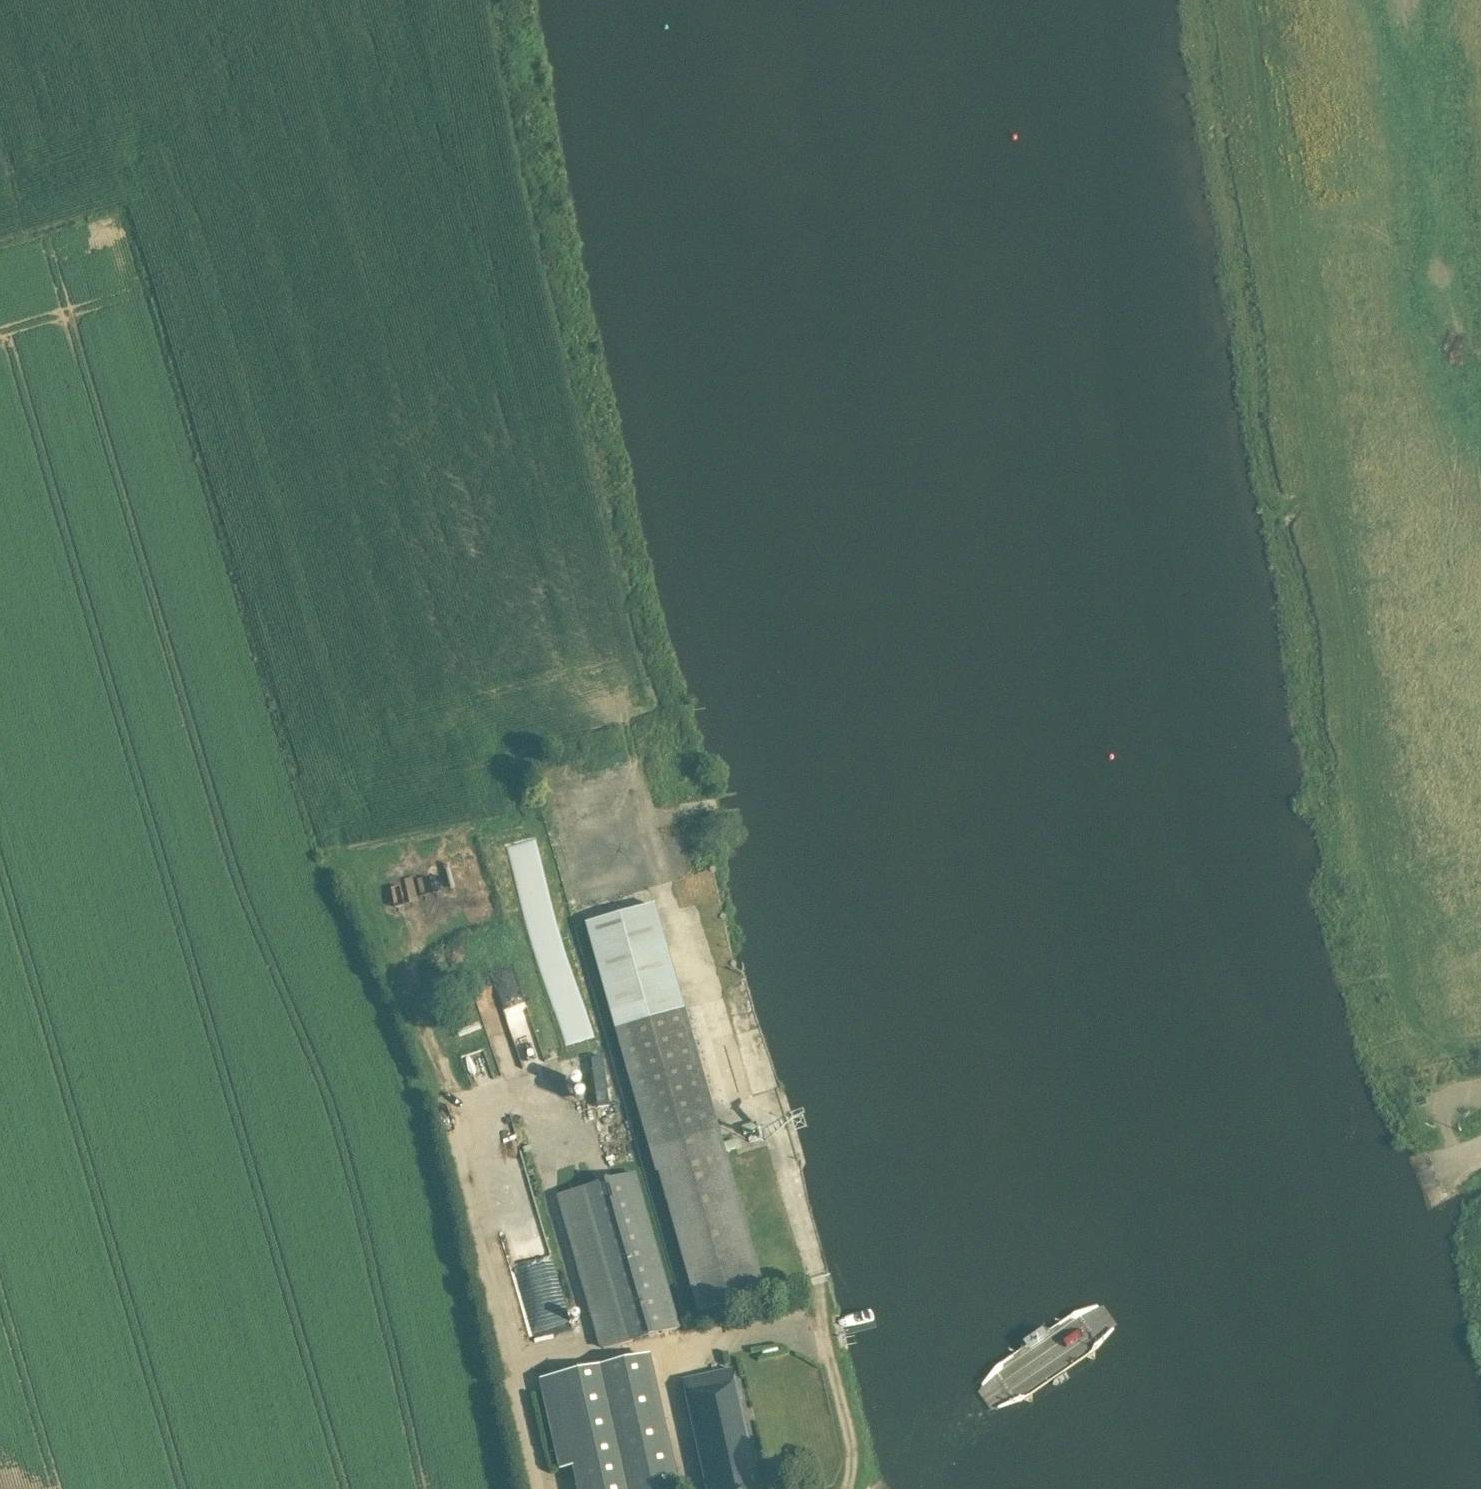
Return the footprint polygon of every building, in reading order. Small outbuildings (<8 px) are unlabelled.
[(590,925),(700,1310),(758,1294),(648,909),(590,925)] [(507,1020),(528,1012),(511,965),(490,973),(507,1020)] [(593,997),(581,1000),(593,1048),(605,1044),(593,997)] [(552,1198),(596,1352),(679,1329),(635,1176),(577,1191),(552,1198)] [(554,1261),(511,1271),(528,1339),(570,1329),(554,1261)] [(579,1488),(649,1488),(674,1483),(646,1357),(541,1381),(561,1470),(575,1467),(579,1488)] [(732,1370),(683,1381),(706,1488),(759,1488),(732,1370)]
